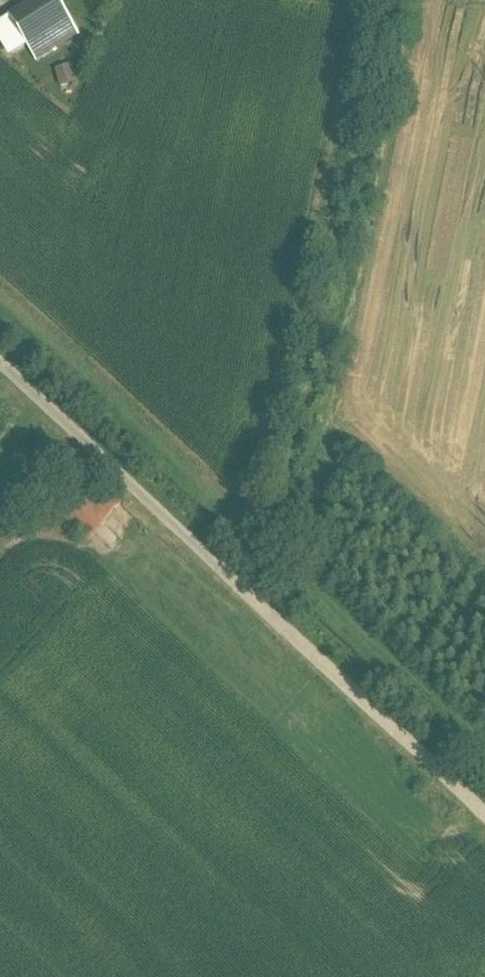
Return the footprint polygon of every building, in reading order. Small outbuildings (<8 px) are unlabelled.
[(11,19),(37,60),(77,34),(56,0),(41,0),(11,19)] [(87,473),(53,509),(88,542),(122,506),(87,473)]
